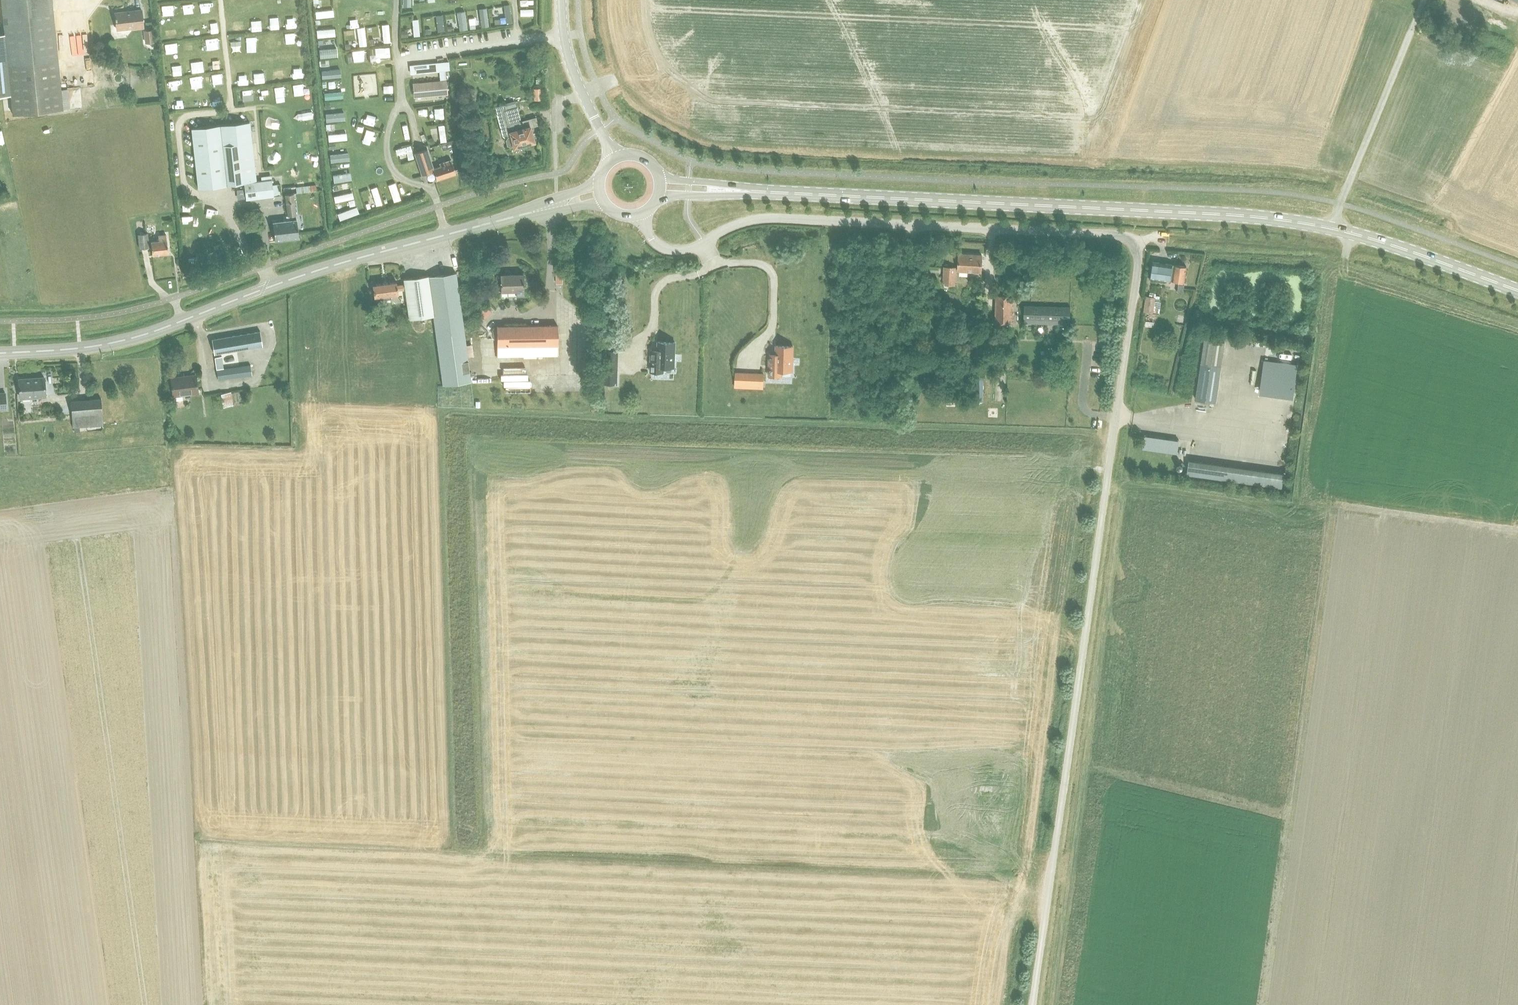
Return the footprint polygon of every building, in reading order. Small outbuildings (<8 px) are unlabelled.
[(5,33),(11,95),(13,114),(63,109),(52,0),(2,0),(5,33)] [(141,10),(115,13),(117,30),(143,26),(141,10)] [(144,30),(146,42),(154,41),(152,29),(144,30)] [(5,33),(0,34),(0,96),(11,95),(5,33)] [(439,71),(440,82),(445,81),(444,71),(449,70),(448,63),(444,63),(412,66),(410,67),(410,74),(412,74),(439,71)] [(440,82),(412,85),(413,97),(446,94),(445,81),(440,82)] [(529,127),(537,125),(535,119),(520,123),(516,108),(506,111),(504,104),(494,107),(503,137),(510,135),(511,137),(508,138),(506,141),(508,145),(510,146),(513,146),(514,148),(534,141),(529,127)] [(255,182),(248,122),(191,128),(198,189),(244,183),(246,200),(279,196),(278,185),(272,185),(271,180),(255,182)] [(422,176),(433,171),(433,169),(426,149),(414,153),(422,176)] [(439,164),(440,166),(433,169),(433,171),(436,180),(455,173),(451,160),(439,164)] [(286,220),(273,222),(275,240),(298,238),(296,219),(296,215),(294,194),(285,194),(288,216),(286,216),(286,220)] [(151,256),(168,254),(165,235),(157,235),(158,241),(148,242),(147,233),(155,232),(154,220),(144,221),(145,233),(137,234),(139,248),(150,247),(151,256)] [(980,272),(981,255),(959,254),(958,271),(980,272)] [(1152,261),(1150,277),(1170,280),(1172,280),(1178,281),(1177,291),(1182,292),(1184,282),(1186,266),(1174,264),(1174,265),(1172,265),(1172,264),(1152,261)] [(955,285),(955,267),(944,267),(943,285),(955,285)] [(428,276),(433,316),(443,385),(470,381),(461,312),(455,272),(428,276)] [(522,273),(499,274),(499,290),(515,290),(515,295),(522,295),(522,273)] [(433,316),(428,276),(428,275),(404,279),(404,284),(397,285),(396,281),(372,284),(374,297),(383,296),(383,299),(391,297),(390,295),(398,293),(398,290),(405,289),(409,319),(433,316)] [(1150,292),(1149,296),(1146,296),(1143,311),(1153,312),(1153,311),(1159,312),(1161,302),(1159,302),(1160,296),(1155,295),(1156,293),(1150,292)] [(1011,323),(1012,299),(1012,295),(996,294),(995,322),(1011,323)] [(1024,305),(1023,323),(1070,324),(1070,306),(1024,305)] [(486,306),(477,314),(483,320),(491,311),(486,306)] [(497,356),(557,355),(557,325),(496,326),(497,356)] [(260,331),(211,339),(214,354),(262,345),(260,331)] [(1215,402),(1224,341),(1204,338),(1195,398),(1215,402)] [(674,367),(675,342),(658,342),(658,350),(651,350),(650,371),(664,372),(664,367),(674,367)] [(792,371),(793,346),(776,345),(776,354),(769,354),(768,375),(782,376),(782,370),(792,371)] [(605,351),(605,362),(617,362),(617,352),(605,351)] [(218,380),(251,375),(250,365),(223,369),(221,356),(215,357),(218,380)] [(735,372),(735,386),(743,387),(743,373),(735,372)] [(604,373),(604,384),(616,384),(617,374),(604,373)] [(755,373),(755,384),(763,385),(763,374),(755,373)] [(172,395),(198,392),(195,375),(170,378),(172,395)] [(20,398),(45,396),(44,378),(19,379),(20,398)] [(223,406),(232,405),(230,391),(221,393),(223,406)] [(72,427),(102,425),(101,399),(71,401),(72,427)] [(1283,471),(1188,458),(1186,473),(1281,486),(1283,471)]
